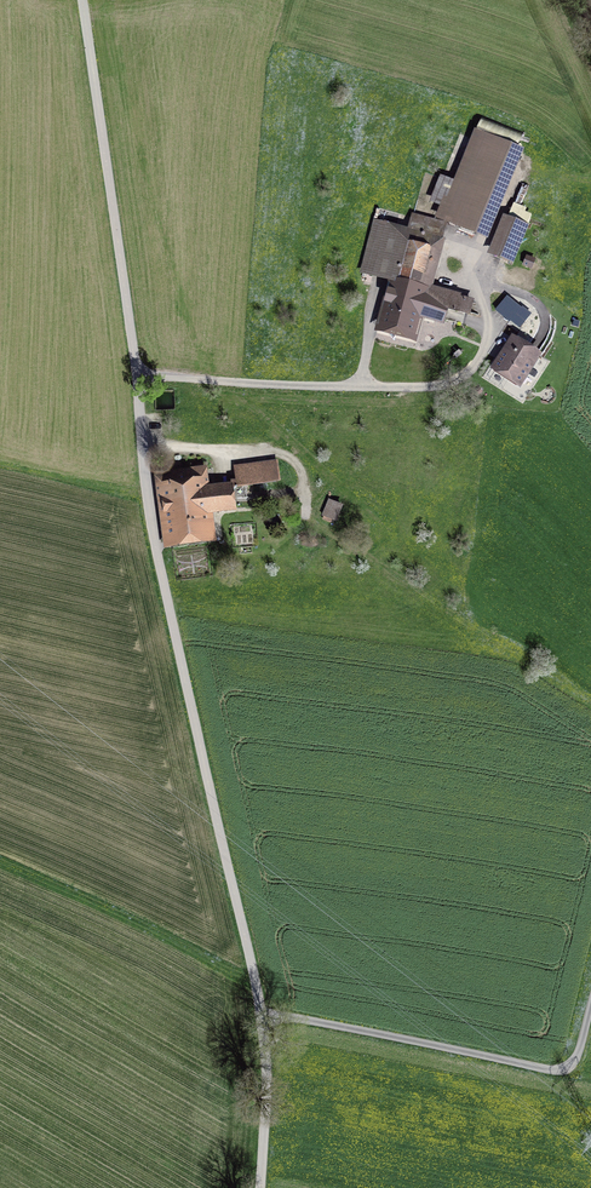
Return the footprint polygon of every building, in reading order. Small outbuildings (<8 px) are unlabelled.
[(510,148),(476,134),(442,219),(476,232),(510,148)] [(515,204),(510,216),(529,225),(534,212),(515,204)] [(508,220),(494,254),(511,261),(525,227),(508,220)] [(425,292),(440,239),(408,230),(408,232),(380,225),(368,272),(395,279),(383,327),(411,334),(417,313),(444,320),(447,306),(463,310),(466,299),(450,295),(448,300),(422,293),(422,291),(425,292)] [(521,308),(507,297),(496,310),(509,321),(521,308)] [(537,354),(514,339),(495,368),(518,383),(537,354)] [(237,468),(240,486),(257,484),(277,482),(274,463),(237,468)] [(260,506),(257,484),(240,486),(202,492),(199,469),(162,474),(171,541),(208,536),(204,512),(234,508),(260,506)] [(341,506),(330,501),(324,515),(335,520),(341,506)]
